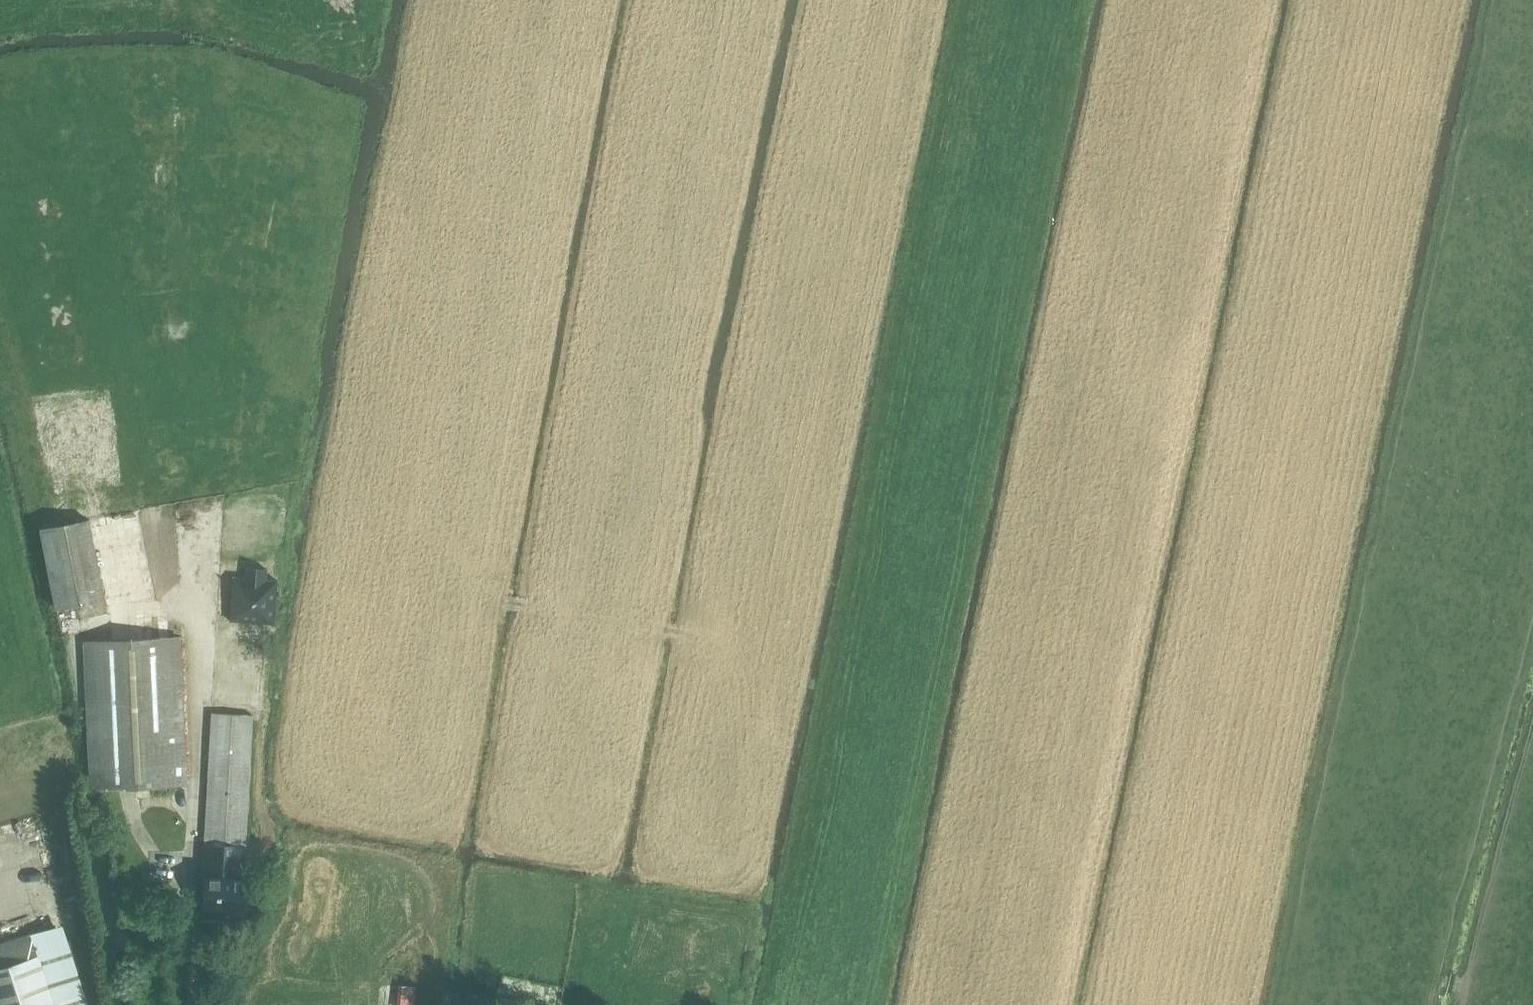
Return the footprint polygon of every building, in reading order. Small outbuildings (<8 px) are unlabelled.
[(106,598),(90,519),(43,528),(58,606),(106,598)] [(234,576),(231,620),(275,623),(279,580),(267,579),(268,569),(247,567),(247,577),(234,576)] [(84,641),(92,789),(187,783),(178,636),(84,641)] [(198,874),(196,907),(206,918),(224,919),(225,907),(248,908),(249,878),(245,878),(252,766),(255,727),(256,714),(213,712),(204,848),(209,849),(207,874),(203,874),(198,874)] [(58,924),(0,943),(0,1004),(83,1004),(58,924)] [(398,1004),(412,1004),(414,987),(400,985),(398,1004)]
